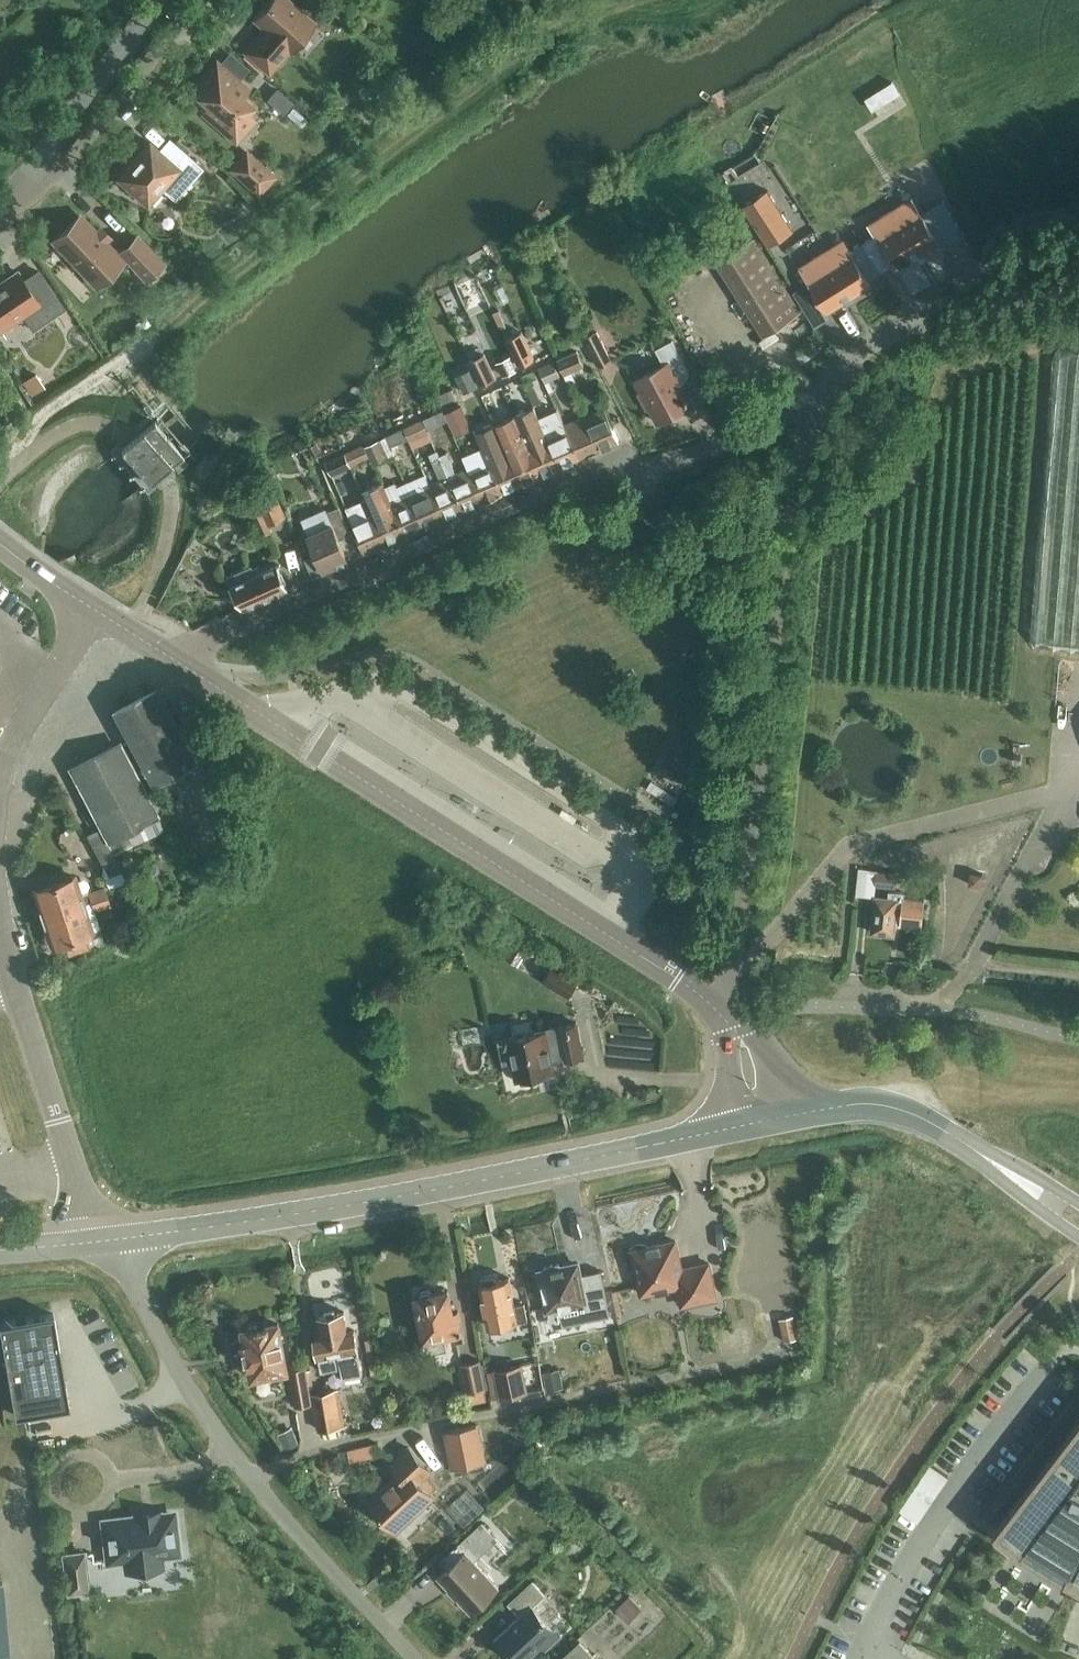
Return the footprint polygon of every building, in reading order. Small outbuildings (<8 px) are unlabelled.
[(290,47),(311,22),(286,0),(271,0),(256,17),(267,27),(247,50),(268,68),(288,45),(290,47)] [(237,82),(250,67),(230,49),(217,64),(216,64),(204,78),(211,85),(202,95),(210,102),(204,109),(235,136),(251,117),(244,111),(249,105),(240,97),(246,89),(237,82)] [(166,190),(193,160),(169,138),(158,150),(149,141),(117,177),(147,203),(162,186),(166,190)] [(228,167),(259,194),(277,173),(247,147),(228,167)] [(793,229),(772,196),(767,188),(742,204),(746,209),(768,245),(793,229)] [(874,233),(862,240),(880,271),(892,263),(895,268),(940,240),(922,210),(901,223),(892,208),(867,223),(874,233)] [(55,239),(97,283),(121,260),(79,216),(55,239)] [(717,258),(763,333),(801,310),(754,235),(717,258)] [(121,250),(147,277),(161,263),(136,236),(121,250)] [(880,271),(862,240),(848,248),(852,254),(832,266),(823,251),(799,266),(826,310),(871,283),(868,278),(880,271)] [(62,306),(38,270),(23,280),(17,270),(1,281),(3,283),(0,285),(0,329),(0,330),(23,314),(32,327),(62,306)] [(801,337),(812,344),(820,331),(808,325),(801,337)] [(585,336),(599,364),(611,358),(597,330),(585,336)] [(650,406),(658,421),(691,404),(676,376),(688,370),(672,338),(655,347),(664,363),(635,378),(642,390),(639,392),(647,407),(650,406)] [(559,358),(565,373),(585,364),(578,349),(559,358)] [(468,358),(479,384),(497,376),(486,350),(468,358)] [(18,382),(31,403),(49,392),(36,371),(18,382)] [(444,408),(449,419),(450,421),(466,414),(460,401),(444,408)] [(547,432),(543,424),(542,424),(534,406),(515,414),(527,441),(542,473),(562,464),(547,432)] [(585,415),(600,447),(618,439),(604,407),(585,415)] [(428,428),(449,419),(444,408),(423,417),(428,428)] [(522,481),(542,473),(527,441),(515,414),(497,422),(509,449),(522,481)] [(580,456),(600,447),(585,415),(565,423),(580,456)] [(411,439),(429,431),(428,428),(423,417),(405,425),(411,439)] [(120,447),(149,482),(183,454),(154,419),(120,447)] [(580,456),(565,423),(552,429),(548,421),(543,424),(547,432),(562,464),(580,456)] [(503,490),(522,481),(509,449),(497,422),(495,423),(478,430),(490,457),(503,490)] [(410,439),(411,439),(405,425),(385,434),(394,453),(390,445),(409,437),(410,439)] [(483,499),(503,490),(490,457),(478,430),(477,431),(483,446),(465,454),(470,466),(483,499)] [(375,461),(394,453),(385,434),(366,442),(375,461)] [(373,462),(375,461),(366,442),(347,451),(353,464),(371,456),(373,462)] [(451,474),(441,453),(440,454),(437,449),(429,452),(441,478),(431,482),(446,515),(464,507),(451,474)] [(331,474),(353,464),(347,451),(326,460),(331,474)] [(470,466),(465,454),(463,455),(468,466),(456,472),(447,451),(441,453),(451,474),(464,507),(483,499),(470,466)] [(446,515),(431,482),(430,483),(425,473),(407,481),(412,492),(425,524),(446,515)] [(392,500),(386,486),(385,486),(383,481),(364,489),(373,508),(387,541),(406,533),(392,500)] [(406,533),(425,524),(412,492),(407,481),(397,485),(395,481),(386,486),(392,500),(406,533)] [(252,510),(264,535),(272,531),(268,522),(285,514),(272,486),(254,494),(260,506),(252,510)] [(365,551),(387,541),(373,508),(364,489),(362,490),(366,498),(346,507),(365,551)] [(340,538),(352,533),(339,504),(327,510),(324,508),(304,517),(303,520),(324,568),(349,557),(340,538)] [(245,605),(287,586),(276,561),(261,568),(258,562),(253,564),(252,562),(225,574),(245,605)] [(127,732),(151,778),(188,759),(152,690),(116,709),(127,732)] [(107,843),(127,832),(124,827),(152,812),(117,743),(72,767),(104,828),(100,830),(107,843)] [(112,852),(107,843),(100,830),(90,836),(103,860),(102,873),(109,886),(122,880),(111,856),(113,855),(112,852)] [(107,843),(112,852),(132,842),(127,832),(107,843)] [(873,884),(897,885),(898,870),(860,867),(858,894),(872,895),(873,884)] [(43,914),(80,902),(71,874),(34,887),(35,891),(33,893),(35,901),(39,902),(43,914)] [(90,900),(107,895),(104,886),(87,891),(90,900)] [(922,926),(924,899),(905,897),(905,893),(890,891),(889,898),(876,897),(873,931),(894,933),(896,922),(901,922),(901,924),(922,926)] [(107,895),(90,900),(93,908),(109,903),(107,895)] [(80,902),(43,914),(48,928),(45,931),(47,937),(50,938),(52,944),(63,940),(67,953),(88,946),(85,937),(80,939),(79,935),(90,931),(80,902)] [(543,980),(569,996),(581,976),(555,960),(543,980)] [(566,1059),(584,1056),(576,1021),(500,1037),(505,1058),(511,1057),(516,1078),(519,1077),(520,1080),(529,1081),(536,1076),(536,1073),(554,1069),(551,1058),(565,1055),(566,1059)] [(709,1262),(681,1268),(675,1240),(649,1246),(644,1243),(640,1243),(635,1244),(631,1246),(629,1250),(628,1255),(629,1260),(632,1264),(635,1266),(641,1293),(677,1285),(681,1304),(716,1297),(709,1262)] [(577,1262),(560,1265),(559,1262),(551,1262),(544,1265),(545,1269),(540,1270),(541,1276),(539,1278),(541,1286),(543,1286),(548,1306),(559,1304),(562,1316),(582,1312),(583,1315),(600,1311),(593,1279),(581,1282),(577,1262)] [(509,1276),(496,1279),(493,1276),(484,1277),(483,1282),(480,1282),(488,1325),(527,1317),(524,1302),(514,1304),(509,1276)] [(448,1289),(433,1292),(429,1288),(420,1290),(419,1295),(415,1295),(424,1336),(426,1335),(428,1346),(444,1342),(443,1339),(450,1337),(449,1331),(462,1328),(458,1309),(452,1311),(448,1289)] [(800,1300),(784,1304),(790,1328),(805,1324),(800,1300)] [(353,1328),(347,1330),(343,1310),(318,1315),(322,1334),(315,1336),(318,1352),(317,1352),(321,1368),(340,1364),(342,1376),(362,1372),(353,1328)] [(68,1405),(53,1313),(0,1321),(0,1335),(14,1414),(68,1405)] [(252,1376),(286,1369),(278,1323),(260,1326),(257,1323),(248,1324),(246,1329),(243,1329),(246,1342),(243,1342),(247,1363),(250,1363),(252,1376)] [(461,1363),(466,1392),(484,1389),(479,1360),(461,1363)] [(288,1369),(295,1406),(312,1403),(305,1366),(288,1369)] [(491,1370),(496,1395),(511,1393),(506,1367),(491,1370)] [(313,1391),(319,1426),(341,1422),(334,1387),(313,1391)] [(994,1529),(1020,1549),(1021,1550),(1027,1543),(1068,1568),(1064,1577),(1065,1577),(1078,1584),(1078,1419),(994,1529)] [(446,1429),(453,1466),(484,1460),(477,1423),(446,1429)] [(368,1500),(395,1530),(433,1495),(419,1479),(430,1469),(409,1446),(390,1463),(398,1472),(368,1500)] [(139,1518),(105,1522),(110,1559),(126,1557),(127,1565),(159,1561),(159,1553),(175,1551),(171,1514),(156,1516),(139,1518)] [(448,1566),(438,1576),(471,1611),(498,1585),(473,1558),(496,1537),(481,1522),(442,1559),(448,1566)] [(65,1555),(69,1590),(87,1588),(82,1553),(65,1555)] [(495,1637),(515,1658),(525,1658),(541,1643),(546,1648),(560,1634),(532,1604),(545,1593),(533,1579),(509,1601),(521,1613),(495,1637)] [(2,1582),(0,1582),(0,1658),(8,1658),(2,1582)] [(629,1594),(616,1607),(628,1620),(641,1607),(629,1594)] [(579,1641),(560,1658),(597,1658),(579,1641)]
